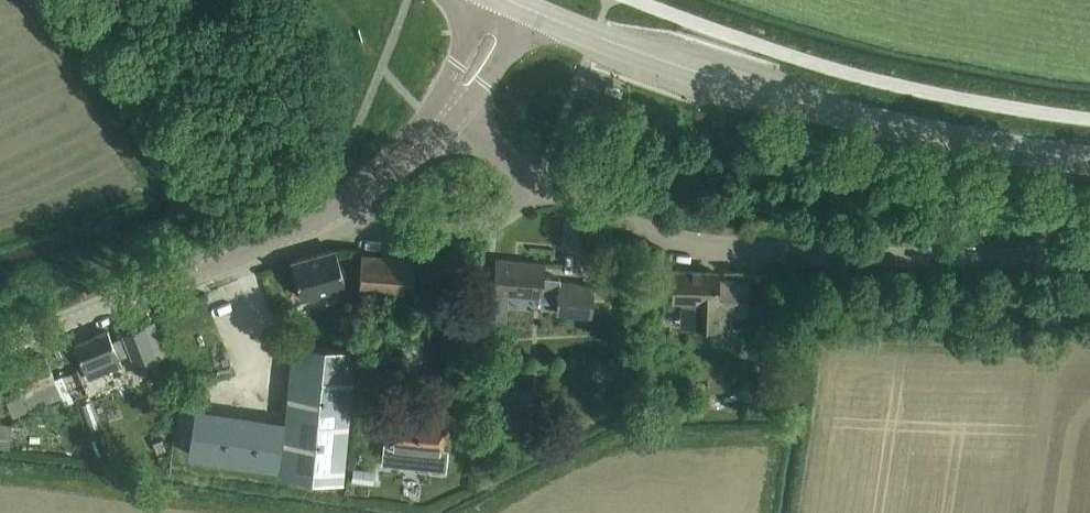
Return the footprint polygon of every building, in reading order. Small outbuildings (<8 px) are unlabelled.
[(301,296),(345,284),(335,247),(291,260),(301,296)] [(411,291),(414,254),(360,251),(358,287),(411,291)] [(494,288),(494,291),(507,292),(540,294),(540,299),(557,301),(559,281),(559,277),(542,275),(543,263),(497,259),(496,262),(495,281),(494,288)] [(663,297),(662,318),(680,318),(680,319),(694,320),(694,322),(715,322),(715,320),(729,321),(730,308),(746,309),(747,303),(747,280),(716,279),(716,271),(714,271),(674,269),(673,291),(673,298),(663,297)] [(590,313),(591,306),(593,284),(559,281),(556,310),(590,313)] [(124,335),(112,340),(116,349),(118,356),(131,351),(136,365),(156,357),(143,324),(123,332),(124,335)] [(89,376),(121,363),(118,356),(116,349),(112,340),(107,329),(75,342),(89,376)] [(344,478),(356,346),(294,341),(287,422),(283,465),(283,473),(344,478)] [(55,377),(45,354),(12,368),(20,387),(4,393),(12,412),(61,393),(64,400),(87,391),(77,367),(55,377)] [(144,408),(158,406),(156,388),(141,390),(144,408)] [(384,442),(382,461),(445,468),(447,449),(442,448),(445,416),(428,415),(428,407),(410,405),(410,413),(392,411),(389,443),(384,442)] [(287,423),(198,409),(191,450),(283,465),(287,423)] [(8,443),(11,422),(0,420),(0,442),(8,443)]
